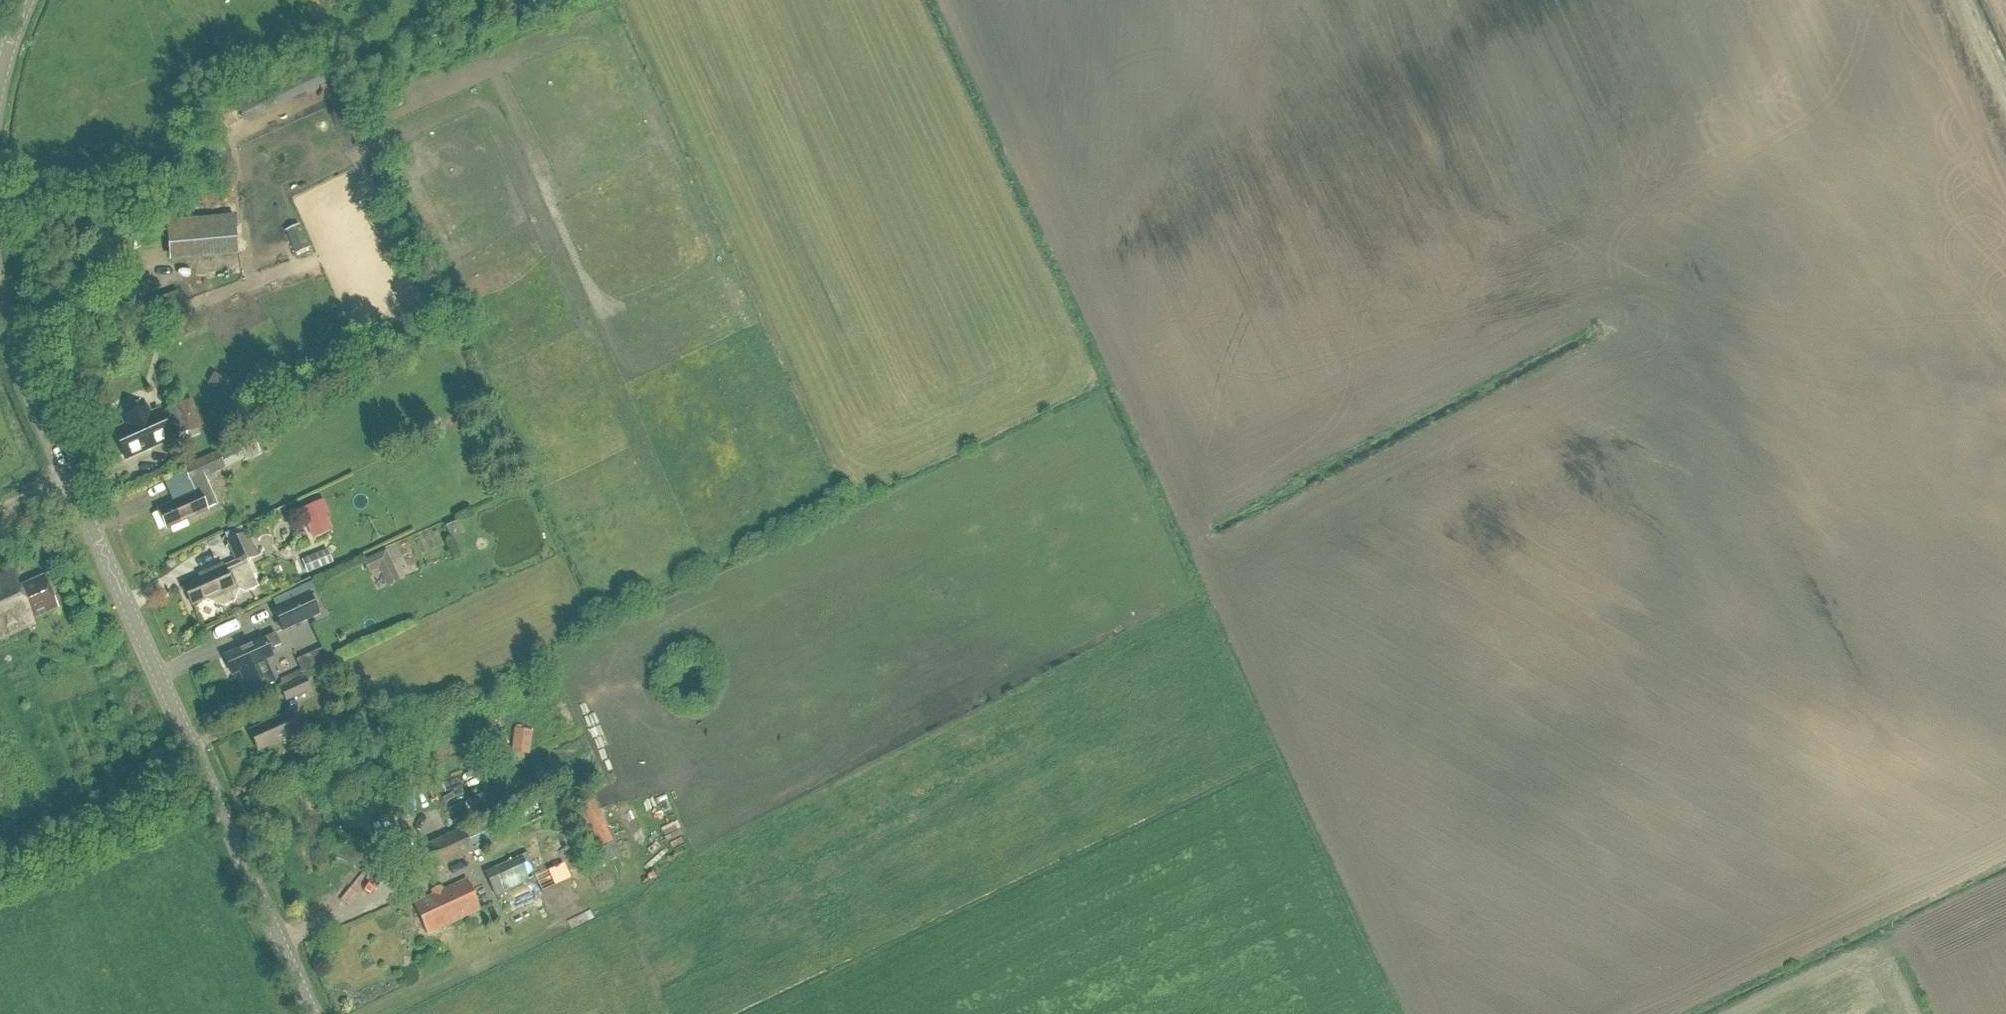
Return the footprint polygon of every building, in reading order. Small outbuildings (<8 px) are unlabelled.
[(239,251),(235,216),(166,223),(170,258),(239,251)] [(309,250),(298,224),(285,230),(296,256),(309,250)] [(148,305),(161,341),(163,347),(194,335),(179,293),(148,305)] [(170,436),(158,408),(149,412),(146,404),(122,415),(125,423),(112,428),(125,456),(170,436)] [(176,439),(194,432),(182,405),(165,412),(176,439)] [(241,461),(236,449),(219,456),(218,454),(184,469),(195,494),(158,511),(166,530),(207,512),(206,508),(216,504),(205,479),(226,470),(225,469),(241,461)] [(331,530),(325,515),(328,514),(322,499),(319,500),(301,507),(313,538),(331,530)] [(257,590),(246,563),(255,559),(245,536),(226,544),(235,563),(223,568),(221,566),(198,576),(199,580),(182,587),(190,606),(203,600),(221,608),(233,603),(237,593),(244,595),(257,590)] [(316,572),(333,565),(328,551),(311,558),(316,572)] [(400,582),(386,552),(363,562),(369,574),(379,570),(388,587),(400,582)] [(10,570),(0,575),(0,641),(35,625),(33,621),(58,610),(43,577),(19,589),(10,570)] [(273,611),(282,633),(319,617),(310,595),(273,611)] [(281,646),(276,635),(264,640),(264,639),(224,657),(232,676),(239,673),(249,697),(276,685),(266,662),(273,659),(269,651),(281,646)] [(286,703),(311,692),(306,679),(280,690),(286,703)] [(257,752),(299,734),(290,715),(249,733),(257,752)] [(592,796),(577,803),(591,835),(583,839),(588,851),(612,840),(592,796)] [(430,874),(474,854),(471,847),(468,840),(463,829),(419,849),(430,874)] [(489,831),(468,840),(471,847),(492,837),(489,831)] [(493,890),(529,874),(522,858),(486,874),(493,890)] [(540,895),(569,881),(562,865),(532,879),(540,895)] [(428,936),(480,912),(466,881),(414,905),(428,936)]
